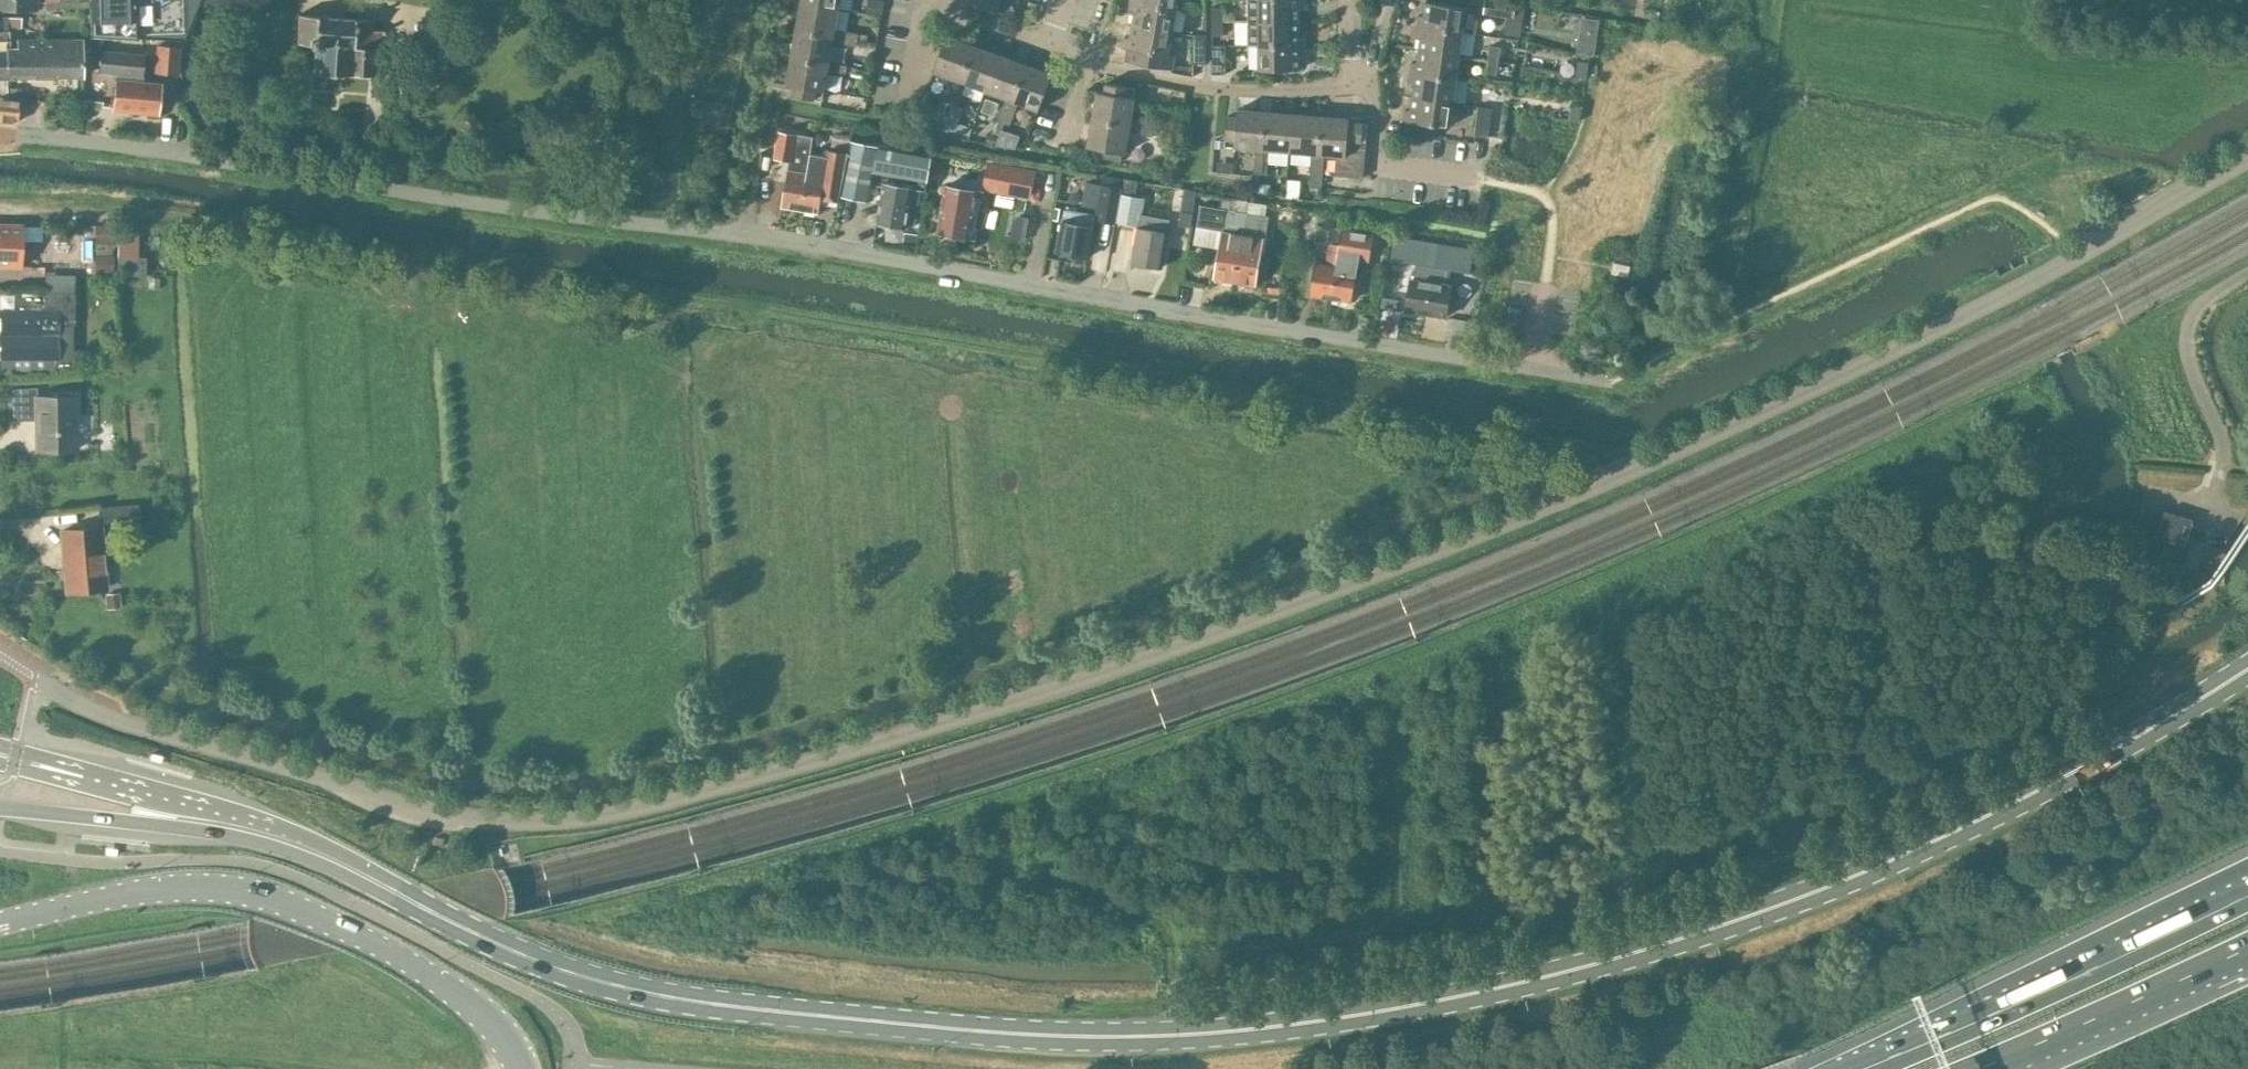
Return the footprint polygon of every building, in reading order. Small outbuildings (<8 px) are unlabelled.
[(18,9),(38,10),(39,0),(0,0),(0,8),(18,9)] [(91,35),(184,40),(200,0),(90,0),(91,35)] [(799,14),(797,29),(841,36),(842,29),(835,28),(837,21),(839,7),(802,0),(799,14)] [(866,12),(882,14),(884,0),(868,0),(866,12)] [(996,11),(1000,0),(965,0),(996,11)] [(1140,0),(1131,0),(1129,9),(1134,10),(1132,23),(1173,30),(1177,6),(1140,0)] [(1248,20),(1299,20),(1299,6),(1305,6),(1305,0),(1247,0),(1248,20)] [(1417,24),(1463,31),(1466,6),(1426,0),(1424,14),(1418,14),(1417,24)] [(1485,12),(1513,16),(1513,15),(1515,3),(1515,2),(1500,0),(1486,0),(1485,12)] [(1212,6),(1212,20),(1223,20),(1223,6),(1212,6)] [(315,49),(313,71),(382,75),(384,47),(384,29),(373,29),(373,18),(299,14),(297,42),(309,43),(309,44),(315,49)] [(4,29),(9,29),(21,30),(20,27),(22,27),(23,16),(8,15),(0,15),(0,29),(4,29)] [(1582,17),(1581,28),(1598,31),(1599,20),(1582,17)] [(1223,20),(1212,20),(1212,35),(1223,35),(1223,20)] [(1248,44),(1259,44),(1305,44),(1305,33),(1299,33),(1299,20),(1248,20),(1248,44)] [(406,66),(446,68),(448,44),(457,44),(458,24),(437,23),(436,41),(408,39),(406,66)] [(1169,53),(1173,30),(1132,23),(1130,36),(1125,35),(1123,46),(1128,47),(1126,60),(1172,68),(1175,54),(1169,53)] [(1421,35),(1419,49),(1459,54),(1463,31),(1417,24),(1415,35),(1421,35)] [(1581,28),(1577,51),(1593,54),(1598,31),(1581,28)] [(7,77),(8,77),(6,47),(4,29),(0,29),(0,77),(7,77)] [(795,37),(792,55),(830,62),(830,61),(833,44),(833,41),(840,42),(841,36),(797,29),(795,37)] [(841,36),(840,42),(845,43),(848,44),(850,31),(847,30),(842,29),(841,36)] [(850,31),(848,44),(857,45),(858,40),(859,32),(851,31),(850,31)] [(1192,33),(1193,63),(1206,62),(1206,33),(1192,33)] [(947,34),(934,70),(954,77),(955,78),(953,83),(958,86),(974,44),(947,34)] [(44,37),(21,37),(17,37),(17,47),(6,47),(8,77),(14,77),(35,77),(59,77),(59,76),(79,76),(84,76),(83,37),(44,37)] [(974,44),(958,86),(965,88),(967,82),(986,89),(999,54),(974,44)] [(1212,44),(1212,73),(1226,73),(1226,44),(1212,44)] [(1305,54),(1305,44),(1259,44),(1259,68),(1300,68),(1300,54),(1305,54)] [(1488,58),(1499,60),(1501,46),(1490,44),(1488,58)] [(158,45),(156,72),(178,74),(180,47),(158,45)] [(102,48),(99,73),(116,74),(117,74),(117,79),(143,82),(143,77),(144,75),(145,62),(146,53),(146,52),(102,48)] [(1459,54),(1419,49),(1417,62),(1412,61),(1410,71),(1456,77),(1459,54)] [(999,54),(986,89),(1006,97),(1004,103),(1010,105),(1026,64),(999,54)] [(848,65),(830,62),(792,55),(787,84),(793,85),(792,94),(816,98),(823,99),(824,90),(825,90),(828,69),(847,72),(848,65)] [(1499,60),(1488,58),(1486,72),(1497,74),(1499,60)] [(1579,62),(1577,75),(1586,76),(1588,63),(1579,62)] [(1026,64),(1010,105),(1017,107),(1019,101),(1038,109),(1039,109),(1052,74),(1051,74),(1026,64)] [(1412,96),(1453,102),(1456,77),(1410,71),(1409,82),(1414,83),(1412,96)] [(161,84),(117,79),(114,109),(158,113),(161,84)] [(1094,108),(1093,118),(1137,125),(1138,119),(1131,118),(1131,117),(1132,115),(1134,98),(1135,96),(1136,86),(1130,86),(1105,81),(1104,91),(1097,90),(1094,108)] [(953,83),(949,92),(961,97),(965,88),(958,86),(953,83)] [(23,87),(9,87),(9,97),(20,98),(23,98),(23,87)] [(949,92),(946,101),(952,104),(958,106),(961,97),(949,92)] [(8,96),(0,96),(0,120),(18,122),(20,98),(9,97),(8,96)] [(1450,126),(1453,102),(1412,96),(1410,109),(1405,108),(1403,119),(1409,120),(1407,133),(1436,137),(1437,124),(1450,126)] [(866,100),(854,98),(852,110),(864,112),(866,100)] [(1004,103),(1001,111),(1014,116),(1017,107),(1010,105),(1004,103)] [(1582,105),(1571,103),(1569,119),(1580,120),(1582,105)] [(1475,134),(1477,134),(1488,136),(1492,108),(1478,106),(1475,134)] [(1256,147),(1256,152),(1262,152),(1262,148),(1266,110),(1237,108),(1237,115),(1227,114),(1225,138),(1235,139),(1234,145),(1256,147)] [(1262,148),(1262,152),(1268,153),(1269,148),(1290,150),(1293,113),(1266,110),(1262,148)] [(1001,111),(998,120),(1004,122),(1004,123),(1010,125),(1014,116),(1001,111)] [(1311,152),(1311,156),(1318,157),(1318,153),(1321,115),(1293,113),(1290,150),(1311,152)] [(1318,153),(1325,153),(1336,154),(1334,174),(1364,176),(1366,139),(1368,122),(1364,122),(1364,121),(1349,120),(1349,117),(1321,115),(1318,153)] [(1091,127),(1088,145),(1101,147),(1123,151),(1125,152),(1129,132),(1136,133),(1137,125),(1093,118),(1091,127)] [(1137,125),(1136,133),(1144,134),(1146,121),(1138,119),(1137,125)] [(1146,121),(1144,134),(1153,136),(1154,128),(1155,122),(1146,121)] [(802,208),(813,136),(781,130),(776,156),(791,158),(783,204),(802,208)] [(815,136),(813,136),(802,208),(818,211),(821,195),(839,199),(847,153),(827,149),(826,154),(812,152),(815,136)] [(855,140),(843,193),(871,200),(875,184),(883,185),(877,219),(876,219),(875,221),(908,226),(908,225),(915,226),(921,188),(926,189),(928,177),(929,177),(932,155),(879,145),(879,144),(876,143),(855,140)] [(1216,140),(1215,148),(1224,148),(1224,140),(1216,140)] [(1256,152),(1255,162),(1268,163),(1268,153),(1262,152),(1256,152)] [(1325,153),(1318,153),(1318,157),(1311,156),(1310,174),(1322,175),(1325,153)] [(989,160),(983,189),(1029,198),(1035,169),(989,160)] [(1268,163),(1255,162),(1254,172),(1267,173),(1268,163)] [(1322,175),(1310,174),(1309,184),(1322,185),(1322,175)] [(1097,207),(1096,212),(1095,219),(1117,223),(1117,221),(1122,193),(1123,187),(1088,181),(1084,205),(1097,207)] [(1261,182),(1260,190),(1269,191),(1270,183),(1261,182)] [(970,237),(978,189),(946,184),(938,232),(970,237)] [(1122,193),(1117,221),(1138,225),(1132,261),(1138,262),(1140,265),(1146,266),(1149,264),(1162,267),(1169,232),(1168,232),(1170,218),(1144,213),(1147,197),(1122,193)] [(1215,277),(1235,281),(1245,234),(1248,212),(1226,209),(1201,204),(1197,226),(1223,230),(1215,277)] [(1285,206),(1283,217),(1294,220),(1296,208),(1285,206)] [(1065,207),(1062,220),(1057,251),(1088,256),(1094,225),(1095,219),(1096,212),(1065,207)] [(1181,210),(1178,226),(1190,227),(1192,212),(1181,210)] [(1245,234),(1235,281),(1255,284),(1260,254),(1263,254),(1266,238),(1269,216),(1248,212),(1245,234)] [(22,266),(23,223),(0,222),(0,265),(22,266)] [(1330,297),(1341,227),(1329,225),(1329,226),(1317,223),(1314,240),(1326,242),(1326,244),(1328,244),(1324,263),(1316,262),(1310,293),(1330,297)] [(95,243),(114,243),(114,224),(95,224),(95,243)] [(1370,262),(1373,238),(1375,229),(1342,224),(1342,228),(1341,227),(1330,297),(1351,300),(1356,269),(1356,268),(1357,260),(1370,262)] [(118,258),(118,274),(144,274),(145,259),(141,259),(139,259),(139,226),(119,226),(118,258)] [(1426,312),(1437,241),(1418,237),(1418,238),(1394,234),(1390,259),(1415,263),(1413,278),(1410,277),(1405,309),(1426,312)] [(1438,241),(1437,241),(1426,312),(1446,316),(1451,284),(1448,283),(1450,268),(1469,272),(1473,248),(1438,242),(1438,241)] [(94,273),(114,273),(114,254),(94,254),(94,273)] [(1614,262),(1612,273),(1628,276),(1630,266),(1614,262)] [(0,333),(0,344),(2,344),(2,359),(55,359),(55,366),(75,366),(75,291),(45,291),(13,291),(13,310),(2,310),(2,332),(0,333)] [(1383,297),(1381,306),(1396,309),(1398,299),(1383,297)] [(76,395),(38,396),(37,386),(12,387),(13,420),(36,419),(37,449),(77,449),(76,395)] [(138,504),(98,507),(100,522),(139,519),(138,504)] [(2194,519),(2165,509),(2162,518),(2161,523),(2159,527),(2156,537),(2185,546),(2189,532),(2194,519)] [(62,530),(63,547),(103,543),(102,527),(62,530)] [(103,543),(63,547),(67,591),(107,587),(103,543)] [(120,593),(106,595),(107,609),(121,607),(120,593)]
